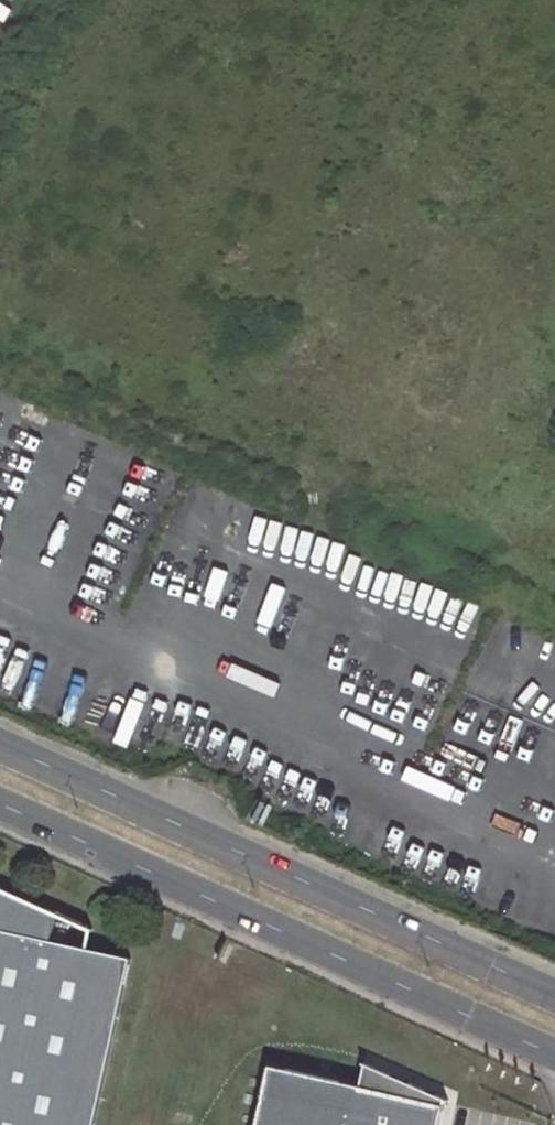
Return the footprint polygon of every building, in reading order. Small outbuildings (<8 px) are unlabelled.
[(126,955),(46,938),(51,913),(0,890),(0,1124),(90,1124),(126,955)] [(267,1068),(255,1124),(436,1124),(442,1101),(363,1066),(358,1088),(267,1068)]
